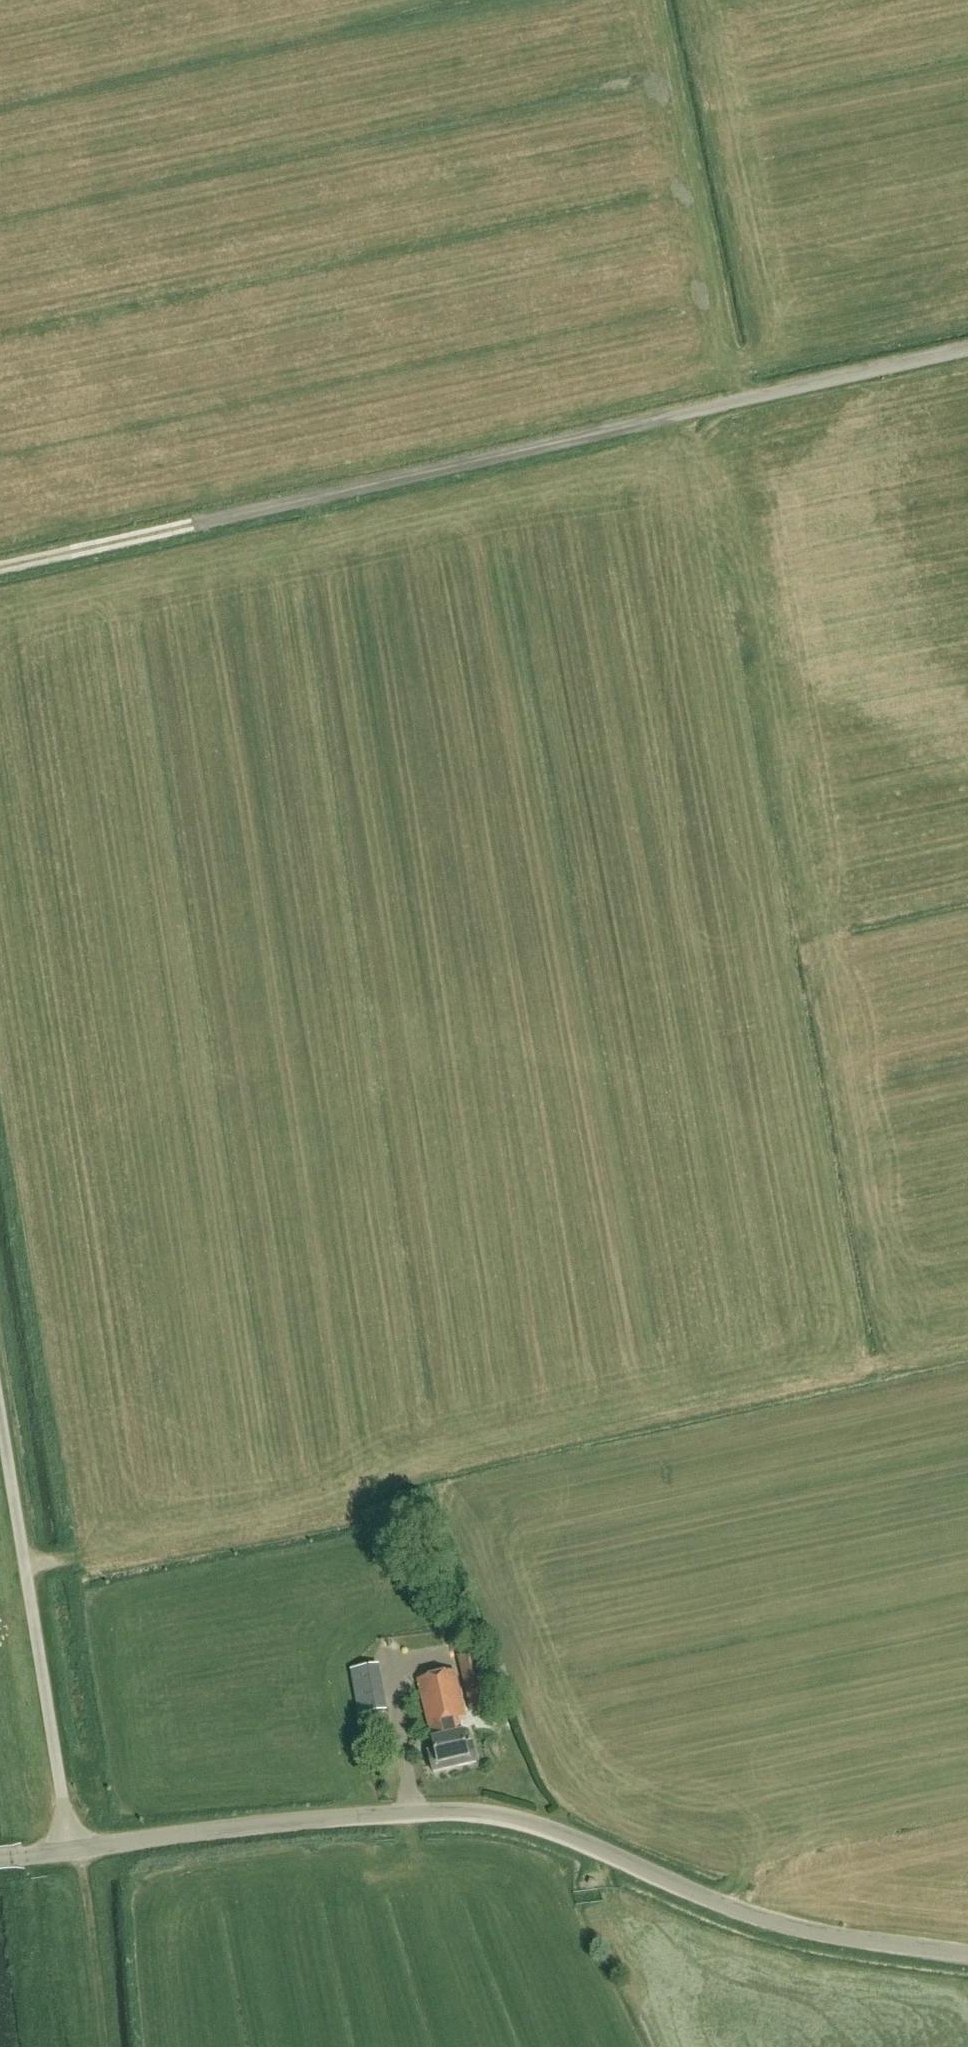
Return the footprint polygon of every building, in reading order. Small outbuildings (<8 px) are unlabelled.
[(471,1712),(489,1708),(477,1656),(460,1660),(471,1712)] [(367,1708),(398,1707),(396,1659),(364,1661),(367,1708)] [(466,1718),(455,1671),(418,1680),(429,1727),(430,1727),(433,1740),(432,1740),(435,1751),(429,1752),(433,1773),(477,1762),(472,1743),(466,1745),(459,1720),(466,1718)]
